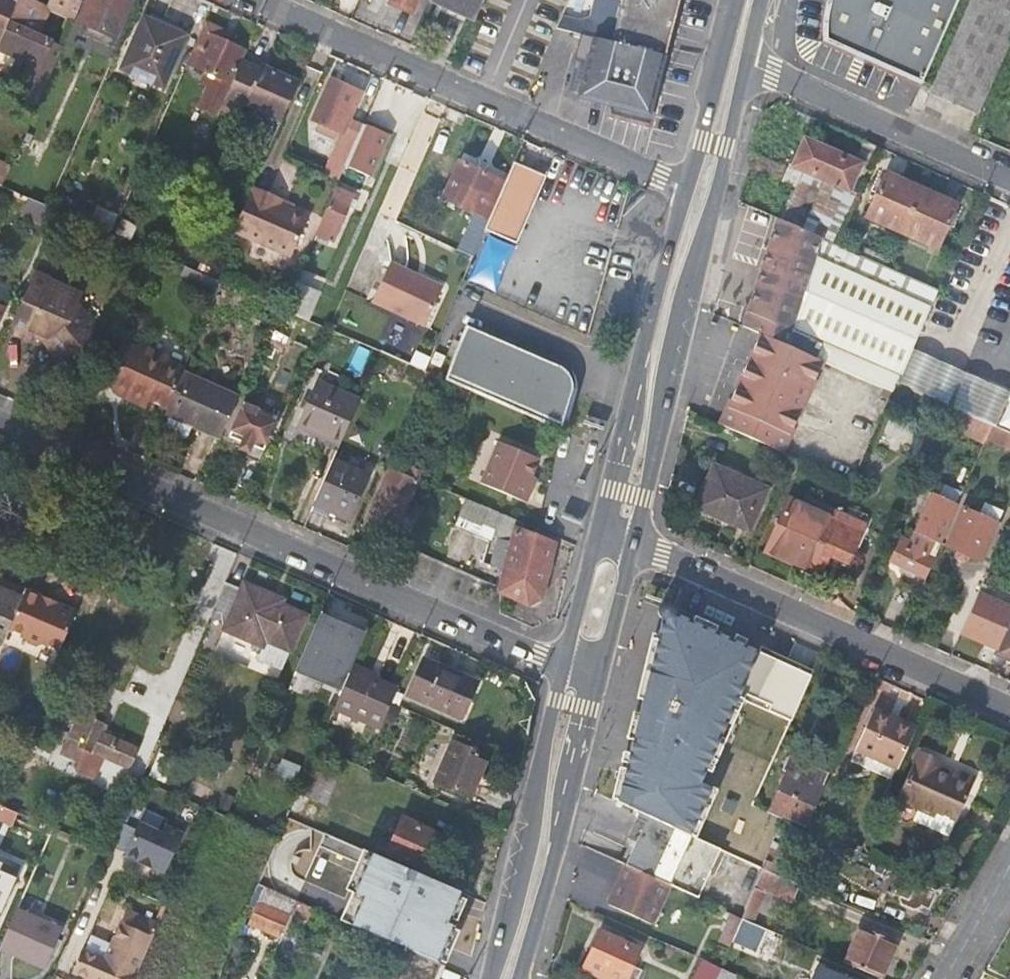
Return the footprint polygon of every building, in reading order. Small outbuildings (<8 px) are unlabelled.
[(62,49),(38,38),(30,35),(43,5),(33,0),(17,0),(0,39),(0,49),(29,62),(15,95),(38,105),(62,49)] [(17,0),(0,0),(0,39),(17,0)] [(75,19),(84,0),(52,0),(49,7),(52,9),(75,19)] [(128,0),(87,0),(78,20),(92,27),(89,33),(101,39),(106,28),(117,32),(131,1),(128,0)] [(390,3),(412,12),(417,0),(391,0),(390,3)] [(474,22),(484,0),(430,0),(429,2),(474,22)] [(589,18),(579,21),(561,16),(556,29),(594,38),(662,55),(676,0),(593,0),(589,18)] [(958,0),(828,0),(828,1),(827,3),(827,4),(827,5),(827,6),(826,8),(826,9),(826,10),(825,12),(825,13),(825,14),(825,15),(825,17),(825,18),(825,19),(825,21),(825,22),(824,23),(824,24),(824,26),(824,27),(824,28),(824,29),(824,31),(824,32),(825,33),(825,34),(824,36),(824,37),(825,38),(825,40),(922,83),(958,0)] [(930,92),(978,114),(1009,43),(1009,0),(971,0),(930,92)] [(49,7),(43,5),(30,35),(38,38),(52,9),(49,7)] [(120,69),(163,88),(186,35),(143,15),(120,69)] [(236,36),(205,22),(202,31),(232,44),(236,36)] [(202,31),(187,65),(203,72),(198,82),(206,85),(197,106),(216,114),(244,50),(232,44),(202,31)] [(662,55),(594,38),(579,96),(614,104),(611,112),(646,121),(662,55)] [(243,105),(280,121),(297,83),(260,66),(259,69),(242,62),(223,105),(240,113),(243,105)] [(344,134),(325,173),(340,179),(349,158),(364,126),(350,120),(362,92),(346,84),(344,89),(328,82),(312,119),(344,134)] [(364,126),(349,158),(354,161),(350,168),(370,176),(389,134),(365,123),(364,126)] [(807,137),(792,168),(856,197),(878,147),(864,140),(856,159),(807,137)] [(442,199),(488,219),(504,182),(458,161),(442,199)] [(2,186),(10,167),(0,162),(0,185),(2,186)] [(546,177),(513,163),(504,182),(488,219),(483,230),(516,244),(546,177)] [(797,185),(781,219),(822,237),(835,243),(856,197),(792,168),(789,167),(784,179),(797,185)] [(865,217),(901,232),(921,188),(886,172),(865,217)] [(308,216),(281,204),(283,198),(253,185),(249,195),(233,231),(290,257),(308,216)] [(354,195),(337,188),(316,235),(332,243),(354,195)] [(921,188),(901,232),(937,248),(957,204),(921,188)] [(48,206),(29,197),(24,208),(56,221),(60,212),(54,209),(48,206)] [(81,200),(73,217),(88,223),(95,207),(81,200)] [(136,224),(120,218),(113,234),(129,242),(136,224)] [(780,218),(744,326),(759,332),(788,345),(822,237),(781,219),(780,218)] [(100,250),(108,232),(88,223),(80,241),(100,250)] [(835,243),(822,237),(788,345),(824,361),(885,387),(893,391),(897,381),(912,348),(938,290),(902,273),(886,266),(861,255),(835,243)] [(865,246),(861,255),(886,266),(890,257),(865,246)] [(372,304),(426,327),(443,287),(389,264),(372,304)] [(906,264),(902,273),(938,290),(942,281),(906,264)] [(49,279),(34,273),(8,331),(31,341),(34,335),(45,340),(44,343),(59,358),(80,350),(84,351),(95,325),(73,308),(77,298),(46,285),(49,280),(49,279)] [(80,293),(49,280),(46,285),(77,298),(80,293)] [(307,304),(289,296),(283,308),(301,316),(307,304)] [(298,328),(302,317),(301,316),(283,308),(276,305),(271,316),(298,328)] [(442,362),(440,376),(448,380),(472,390),(558,428),(567,388),(566,383),(564,378),(562,374),(559,370),(552,364),(463,324),(453,335),(446,348),(442,362)] [(263,343),(283,352),(288,340),(268,332),(263,343)] [(759,332),(720,424),(784,452),(824,361),(788,345),(759,332)] [(182,372),(183,369),(163,361),(165,357),(148,351),(147,353),(121,343),(116,355),(124,358),(118,371),(111,386),(130,395),(128,400),(144,406),(147,400),(167,408),(182,372)] [(897,381),(950,405),(978,417),(991,423),(995,425),(1009,393),(1009,392),(912,348),(897,381)] [(110,368),(118,371),(124,358),(116,355),(110,368)] [(164,413),(220,437),(237,396),(182,372),(167,408),(164,413)] [(296,427),(339,446),(360,397),(317,379),(296,427)] [(443,390),(467,400),(472,390),(448,380),(443,390)] [(882,395),(890,398),(893,391),(885,387),(882,395)] [(247,463),(256,467),(275,422),(257,414),(259,410),(245,404),(230,435),(241,440),(237,448),(251,455),(247,463)] [(972,430),(978,417),(950,405),(944,418),(972,430)] [(984,436),(989,438),(995,425),(991,423),(984,436)] [(995,425),(989,438),(1009,447),(1009,432),(995,425)] [(530,483),(533,475),(541,458),(500,440),(483,482),(526,501),(533,485),(530,483)] [(333,460),(313,505),(347,520),(368,475),(333,460)] [(364,522),(407,539),(416,519),(403,513),(421,471),(407,465),(402,476),(387,469),(364,522)] [(769,488),(716,465),(698,506),(750,530),(769,488)] [(538,476),(533,475),(530,483),(533,485),(538,476)] [(892,561),(928,577),(960,505),(934,493),(913,541),(904,537),(892,561)] [(523,532),(527,523),(467,497),(460,513),(481,522),(480,526),(500,535),(491,571),(502,574),(498,592),(529,603),(541,596),(555,543),(523,532)] [(862,530),(790,498),(768,550),(820,573),(829,552),(848,561),(862,530)] [(978,515),(965,508),(948,544),(981,559),(1002,511),(984,503),(978,515)] [(1009,601),(1009,592),(984,581),(974,603),(986,610),(989,603),(1005,610),(1009,601)] [(224,582),(209,617),(225,624),(223,630),(262,647),(257,660),(282,671),(307,617),(281,605),(283,600),(243,583),(241,589),(224,582)] [(2,645),(10,629),(23,598),(0,587),(0,644),(2,645)] [(23,598),(10,629),(26,635),(26,639),(40,645),(44,644),(62,652),(80,610),(27,588),(23,598)] [(639,811),(692,835),(713,788),(703,783),(741,699),(792,722),(813,674),(676,613),(665,617),(617,801),(639,811)] [(295,670),(341,690),(352,666),(365,635),(319,616),(295,670)] [(997,654),(1009,659),(1009,624),(997,654)] [(424,659),(407,696),(460,720),(461,717),(468,721),(475,705),(467,702),(477,681),(424,659)] [(333,710),(379,730),(390,703),(397,690),(375,681),(376,677),(352,666),(341,690),(333,710)] [(855,749),(899,769),(916,732),(885,718),(888,712),(875,706),(855,749)] [(83,748),(130,768),(138,748),(102,732),(104,724),(78,713),(60,754),(77,761),(83,748)] [(433,782),(470,797),(487,757),(451,742),(433,782)] [(788,772),(769,812),(784,819),(803,828),(830,768),(792,751),(783,770),(788,772)] [(918,753),(916,759),(935,767),(938,761),(918,753)] [(935,767),(916,759),(898,799),(919,809),(913,822),(948,837),(955,819),(964,801),(973,780),(955,772),(953,775),(951,779),(934,771),(935,767)] [(953,775),(935,767),(934,771),(951,779),(953,775)] [(713,788),(692,835),(697,837),(718,790),(713,788)] [(972,805),(964,801),(955,819),(964,823),(972,805)] [(645,822),(627,864),(670,884),(700,897),(722,849),(697,837),(692,835),(639,811),(636,818),(645,822)] [(386,852),(422,868),(437,833),(402,816),(386,852)] [(148,872),(163,878),(180,839),(161,831),(158,838),(135,829),(122,860),(137,866),(135,869),(148,874),(148,872)] [(406,950),(437,964),(453,927),(448,925),(461,893),(323,834),(318,847),(357,864),(359,860),(365,863),(348,900),(358,904),(349,925),(406,950)] [(852,839),(848,847),(861,853),(864,844),(852,839)] [(793,850),(779,844),(772,862),(785,867),(793,850)] [(654,922),(670,884),(627,864),(610,903),(654,922)] [(793,898),(799,883),(762,867),(755,881),(793,898)] [(14,877),(0,871),(0,908),(14,877)] [(936,891),(901,876),(894,891),(902,895),(901,898),(905,903),(913,907),(920,905),(920,903),(928,906),(936,891)] [(754,889),(742,916),(743,916),(753,921),(765,894),(754,889)] [(249,923),(279,936),(290,910),(260,896),(249,923)] [(358,904),(348,900),(339,921),(349,925),(358,904)] [(293,913),(308,920),(313,910),(297,902),(293,913)] [(158,925),(164,911),(161,910),(155,923),(158,925)] [(1,949),(42,967),(59,928),(17,911),(1,949)] [(150,921),(152,915),(146,913),(144,919),(126,911),(111,946),(90,937),(84,952),(81,950),(71,974),(83,978),(134,978),(158,925),(155,923),(150,921)] [(719,938),(730,943),(743,916),(742,916),(740,915),(731,911),(719,938)] [(772,958),(783,934),(753,921),(743,916),(730,943),(733,943),(735,941),(772,958)] [(864,925),(847,963),(881,978),(897,941),(864,925)] [(602,929),(584,967),(611,978),(626,978),(640,947),(602,929)] [(394,978),(435,978),(441,965),(437,964),(406,950),(394,978)] [(719,965),(702,957),(692,978),(713,978),(719,965)] [(737,973),(719,965),(713,978),(734,978),(737,973)] [(820,965),(814,978),(852,978),(820,965)]
